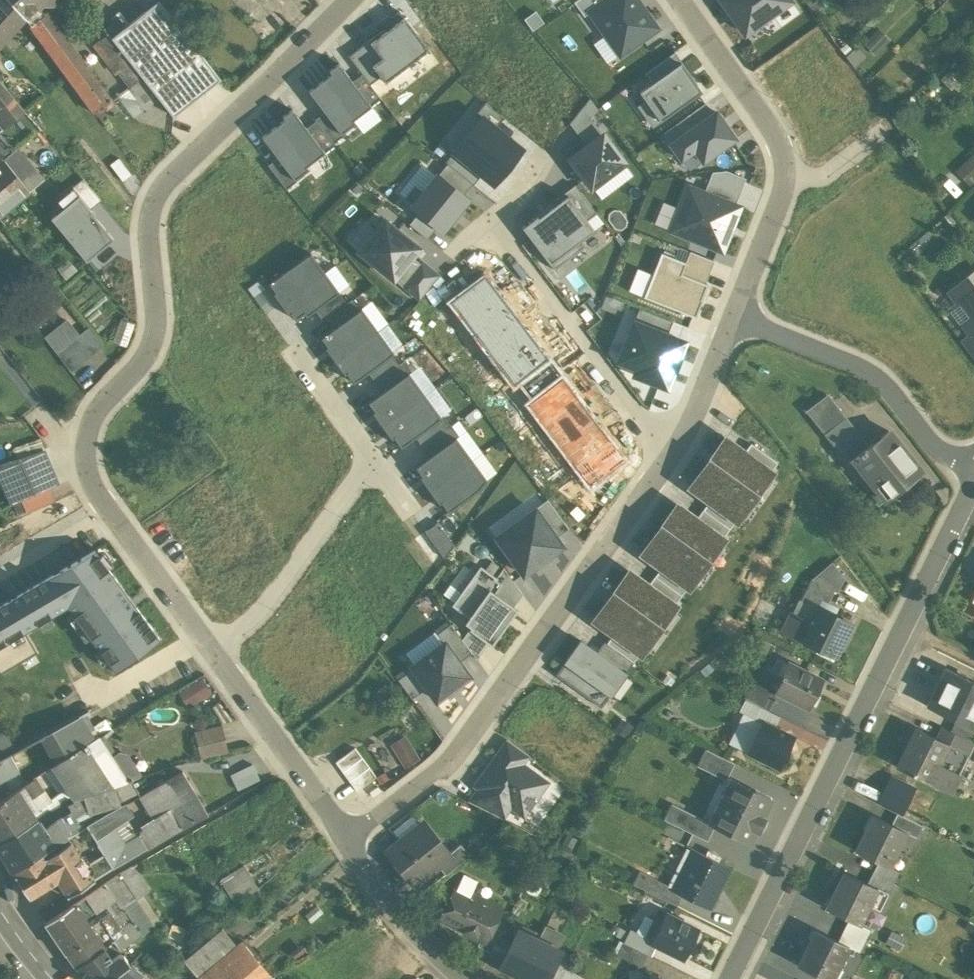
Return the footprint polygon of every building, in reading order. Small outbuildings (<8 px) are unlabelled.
[(5,41),(24,19),(7,0),(0,0),(0,36),(5,41)] [(26,17),(37,7),(44,0),(10,0),(26,17)] [(145,11),(111,38),(142,78),(159,99),(173,115),(219,78),(158,0),(145,11)] [(158,0),(138,0),(145,11),(158,0)] [(574,3),(584,16),(589,12),(606,0),(578,0),(574,3)] [(589,12),(620,55),(657,29),(636,0),(606,0),(589,12)] [(744,33),(789,1),(789,0),(721,0),(744,33)] [(37,7),(26,17),(31,23),(43,14),(37,7)] [(31,23),(30,23),(95,112),(112,100),(46,11),(43,14),(31,23)] [(380,77),(385,83),(428,50),(399,11),(380,26),(383,30),(368,41),(381,59),(372,66),(380,77)] [(881,27),(867,42),(875,50),(889,36),(881,27)] [(108,35),(95,43),(108,59),(119,50),(111,38),(108,35)] [(381,59),(368,41),(348,56),(362,75),(370,85),(380,77),(372,66),(381,59)] [(119,50),(108,59),(129,88),(142,78),(119,50)] [(645,74),(652,84),(678,65),(671,55),(645,74)] [(702,91),(682,63),(678,65),(652,84),(640,93),(660,121),(702,91)] [(331,75),(309,91),(342,134),(356,123),(354,120),(371,106),(370,105),(352,82),(339,64),(329,71),(331,75)] [(362,75),(352,82),(370,105),(380,98),(370,85),(362,75)] [(142,78),(129,88),(145,109),(159,99),(142,78)] [(0,80),(0,107),(13,96),(0,80)] [(0,107),(0,113),(9,123),(24,109),(13,96),(0,107)] [(603,136),(590,119),(598,109),(590,99),(570,124),(587,147),(603,136)] [(482,117),(496,128),(504,118),(485,103),(477,113),(482,117)] [(677,125),(683,135),(712,114),(705,105),(677,125)] [(0,130),(0,157),(3,160),(18,148),(41,128),(24,109),(9,123),(0,130)] [(324,153),(325,152),(307,128),(293,109),(283,117),(285,120),(262,137),(278,158),(295,180),(309,169),(307,166),(324,153)] [(736,139),(716,111),(712,114),(683,135),(671,144),(682,159),(694,150),(703,162),(736,139)] [(342,134),(325,112),(315,119),(316,121),(333,143),(344,136),(342,134)] [(482,174),(493,184),(522,148),(496,128),(482,117),(454,152),(482,174)] [(316,121),(307,128),(325,152),(335,145),(333,143),(316,121)] [(571,159),(592,187),(624,164),(603,136),(587,147),(571,159)] [(44,179),(18,148),(4,159),(30,191),(44,179)] [(482,174),(454,152),(446,163),(448,164),(472,184),(473,185),(482,174)] [(972,185),(973,182),(973,154),(958,172),(972,185)] [(119,158),(110,165),(122,181),(131,175),(119,158)] [(295,180),(278,158),(268,166),(286,189),(296,182),(295,180)] [(0,162),(0,216),(30,191),(4,159),(3,160),(0,162)] [(275,198),(286,189),(268,166),(264,161),(253,169),(275,198)] [(448,164),(439,175),(463,195),(472,184),(448,164)] [(712,174),(704,194),(735,206),(746,179),(726,172),(712,174)] [(411,207),(443,232),(470,200),(463,195),(439,175),(436,173),(421,192),(414,186),(404,197),(413,204),(411,207)] [(79,196),(90,209),(101,200),(82,179),(72,188),(79,196)] [(576,185),(565,193),(587,221),(597,213),(576,185)] [(688,187),(671,231),(724,252),(741,208),(735,206),(704,194),(688,187)] [(565,193),(522,227),(555,270),(571,258),(566,253),(595,231),(587,221),(565,193)] [(51,219),(87,261),(114,239),(91,213),(93,212),(90,209),(79,196),(51,219)] [(358,252),(393,280),(412,257),(419,248),(384,220),(358,252)] [(274,294),(281,304),(325,273),(311,253),(269,283),(276,293),(274,294)] [(661,253),(644,299),(695,318),(708,284),(706,283),(682,275),(686,263),(661,253)] [(686,263),(682,275),(706,283),(714,262),(690,253),(686,263)] [(412,257),(393,280),(400,285),(419,263),(412,257)] [(419,263),(400,285),(419,301),(439,276),(421,260),(419,263)] [(949,290),(970,318),(968,319),(969,320),(963,324),(967,329),(969,333),(970,332),(973,337),(973,271),(949,290)] [(339,293),(325,273),(281,304),(289,315),(291,314),(295,320),(304,314),(306,317),(315,310),(339,293)] [(501,295),(485,275),(449,302),(465,322),(501,295)] [(339,293),(315,310),(323,321),(328,318),(347,304),(339,293)] [(517,316),(501,295),(465,322),(481,343),(517,316)] [(347,304),(328,318),(336,328),(360,310),(353,300),(347,304)] [(327,350),(336,362),(378,331),(362,309),(360,310),(336,328),(321,338),(329,348),(327,350)] [(634,322),(667,335),(672,322),(639,309),(634,322)] [(532,337),(517,316),(481,343),(497,364),(532,337)] [(67,320),(46,337),(58,353),(80,336),(79,334),(67,320)] [(667,335),(634,322),(625,344),(633,347),(626,364),(637,368),(634,376),(666,388),(685,342),(667,335)] [(80,336),(58,353),(71,372),(104,346),(89,327),(79,334),(80,336)] [(394,354),(378,331),(336,362),(345,374),(347,373),(354,383),(368,373),(392,355),(394,354)] [(970,332),(969,333),(960,340),(973,359),(973,337),(970,332)] [(548,358),(532,337),(497,364),(513,385),(519,380),(548,358)] [(392,355),(368,373),(375,382),(399,365),(392,355)] [(555,367),(548,358),(519,380),(527,389),(555,367)] [(399,365),(375,382),(383,393),(408,374),(411,371),(404,361),(399,365)] [(527,389),(534,399),(563,377),(555,367),(527,389)] [(425,396),(408,374),(383,393),(368,403),(375,412),(373,414),(383,427),(425,396)] [(578,398),(563,377),(534,399),(527,404),(543,424),(578,398)] [(441,418),(425,396),(383,427),(392,439),(394,438),(401,448),(415,438),(441,418)] [(827,397),(807,412),(813,420),(833,405),(827,397)] [(594,418),(578,398),(543,424),(559,445),(594,418)] [(833,405),(813,420),(825,434),(845,418),(833,405)] [(441,418),(415,438),(422,447),(451,426),(444,416),(441,418)] [(610,439),(594,418),(559,445),(575,466),(610,439)] [(845,418),(825,434),(832,442),(852,426),(845,418)] [(451,426),(422,447),(429,457),(456,438),(458,436),(451,426)] [(852,426),(832,442),(840,452),(860,435),(852,426)] [(869,446),(866,448),(865,447),(851,458),(853,459),(854,459),(867,475),(866,476),(867,478),(876,471),(894,494),(921,472),(888,430),(869,446)] [(860,435),(840,452),(849,463),(853,459),(851,458),(865,447),(866,448),(869,446),(860,435)] [(430,491),(472,460),(456,438),(429,457),(415,467),(422,477),(420,479),(430,491)] [(626,460),(610,439),(575,466),(591,487),(626,460)] [(754,497),(771,473),(744,454),(726,440),(709,464),(754,497)] [(744,454),(771,473),(778,464),(751,444),(744,454)] [(0,465),(0,477),(10,505),(56,484),(44,449),(0,465)] [(472,460),(430,491),(439,504),(441,503),(448,512),(480,489),(487,480),(472,460)] [(737,520),(754,497),(709,464),(692,487),(711,501),(737,520)] [(894,494),(876,471),(867,478),(864,480),(882,503),(894,494)] [(547,500),(535,509),(556,538),(569,529),(547,500)] [(704,510),(730,529),(737,520),(711,501),(704,510)] [(706,563),(723,539),(696,520),(677,507),(660,530),(706,563)] [(499,541),(524,575),(562,546),(556,538),(535,509),(515,524),(517,527),(499,541)] [(696,520),(723,539),(730,529),(704,510),(703,510),(696,520)] [(438,523),(425,531),(443,557),(455,545),(438,523)] [(689,586),(706,563),(660,530),(644,553),(663,567),(689,586)] [(415,539),(406,547),(430,574),(439,567),(415,539)] [(95,550),(0,605),(0,660),(7,671),(37,653),(25,632),(67,607),(115,672),(160,640),(95,550)] [(452,606),(469,618),(489,590),(498,578),(481,566),(452,606)] [(655,578),(681,596),(689,586),(663,567),(655,578)] [(498,578),(489,590),(514,608),(524,595),(504,569),(498,578)] [(658,629),(675,606),(648,587),(629,572),(612,596),(658,629)] [(648,587),(675,606),(681,596),(655,578),(655,577),(648,587)] [(812,580),(806,592),(828,603),(834,591),(812,580)] [(463,626),(469,630),(488,644),(492,646),(518,610),(514,608),(489,590),(469,618),(463,626)] [(641,653),(658,629),(612,596),(595,620),(614,633),(641,653)] [(792,613),(782,632),(833,658),(851,624),(817,606),(809,622),(792,613)] [(444,642),(459,663),(472,653),(462,640),(451,625),(438,634),(444,642)] [(488,644),(469,630),(462,640),(477,660),(488,644)] [(633,663),(641,653),(614,633),(607,644),(633,663)] [(427,688),(436,700),(469,677),(459,663),(444,642),(411,666),(413,669),(427,688)] [(601,708),(626,673),(597,653),(581,642),(556,677),(601,708)] [(597,653),(626,673),(633,663),(607,644),(605,642),(597,653)] [(788,661),(780,676),(782,677),(776,690),(808,706),(822,678),(788,661)] [(943,668),(926,704),(973,728),(973,683),(943,668)] [(427,688),(413,669),(398,680),(412,699),(427,688)] [(190,704),(210,692),(202,679),(182,691),(190,704)] [(759,705),(744,697),(738,709),(753,717),(759,705)] [(779,715),(759,705),(753,717),(763,721),(763,720),(774,725),(779,715)] [(41,736),(56,762),(90,741),(86,732),(92,728),(84,713),(41,736)] [(774,725),(763,720),(763,721),(748,752),(779,767),(794,736),(774,725)] [(964,737),(942,726),(936,737),(948,743),(948,744),(958,749),(964,737)] [(936,737),(915,727),(896,765),(929,782),(948,744),(948,743),(936,737)] [(202,756),(225,751),(220,728),(197,733),(202,756)] [(5,733),(0,736),(0,760),(11,754),(15,752),(5,733)] [(113,785),(126,782),(111,757),(97,736),(91,740),(56,762),(53,765),(69,788),(75,797),(84,794),(113,785)] [(390,745),(405,768),(419,760),(404,736),(390,745)] [(964,737),(958,749),(969,754),(973,743),(973,742),(964,737)] [(509,740),(503,750),(522,764),(528,755),(509,740)] [(929,782),(929,783),(949,793),(969,754),(958,749),(948,744),(929,782)] [(363,757),(356,748),(337,762),(343,771),(363,757)] [(731,761),(706,749),(697,765),(722,778),(731,761)] [(475,787),(480,789),(511,806),(524,815),(547,783),(522,764),(503,750),(475,787)] [(126,782),(139,777),(126,755),(116,753),(111,757),(126,782)] [(0,760),(0,777),(18,767),(11,754),(0,760)] [(369,766),(363,757),(343,771),(350,780),(369,766)] [(237,790),(259,779),(252,765),(230,776),(237,790)] [(376,775),(369,766),(350,780),(356,789),(376,775)] [(207,813),(183,772),(159,786),(183,827),(207,813)] [(913,788),(890,777),(878,802),(900,813),(913,788)] [(15,831),(7,816),(30,802),(44,790),(33,778),(0,800),(0,841),(15,831)] [(754,792),(730,780),(709,822),(709,823),(748,843),(755,829),(759,830),(765,818),(761,817),(771,798),(755,790),(754,792)] [(126,782),(113,785),(118,800),(137,792),(130,781),(126,782)] [(113,785),(84,794),(88,810),(118,800),(113,785)] [(183,827),(159,786),(140,797),(152,818),(164,838),(183,827)] [(69,788),(45,801),(50,807),(65,799),(75,797),(69,788)] [(503,818),(511,806),(480,789),(470,802),(503,818)] [(75,797),(65,799),(70,810),(71,810),(75,817),(88,810),(84,794),(75,797)] [(124,803),(104,814),(86,825),(104,852),(113,866),(147,847),(139,836),(138,836),(125,845),(114,828),(127,819),(131,816),(124,803)] [(709,822),(671,803),(664,819),(702,838),(709,823),(709,822)] [(70,810),(41,827),(53,845),(82,829),(75,817),(71,810),(70,810)] [(922,824),(897,812),(891,823),(906,831),(906,832),(915,837),(922,824)] [(891,823),(872,814),(854,850),(878,862),(888,867),(906,832),(906,831),(891,823)] [(152,818),(140,825),(142,829),(137,832),(139,836),(147,847),(147,848),(164,838),(152,818)] [(0,841),(0,852),(12,871),(32,858),(53,845),(41,827),(36,819),(15,831),(0,841)] [(127,819),(114,828),(125,845),(138,836),(127,819)] [(424,823),(398,844),(395,843),(390,847),(389,854),(393,860),(397,860),(415,883),(429,872),(428,871),(436,864),(437,865),(438,865),(449,856),(448,854),(424,823)] [(71,843),(36,864),(32,858),(12,871),(28,896),(58,880),(67,895),(94,877),(85,864),(71,843)] [(461,844),(448,854),(449,856),(438,865),(446,874),(470,855),(461,844)] [(692,847),(671,887),(709,907),(730,866),(692,847)] [(104,852),(85,864),(94,877),(113,866),(104,852)] [(888,867),(878,862),(872,873),(893,883),(899,873),(888,867)] [(242,864),(218,880),(227,892),(250,877),(242,864)] [(666,883),(640,869),(633,883),(659,896),(666,883)] [(867,883),(842,871),(824,908),(848,920),(858,925),(876,888),(867,883)] [(118,873),(86,895),(96,910),(129,888),(118,873)] [(893,883),(872,873),(867,883),(876,888),(888,894),(893,883)] [(477,881),(463,874),(455,890),(466,896),(468,892),(471,893),(477,881)] [(250,877),(227,892),(236,907),(258,889),(250,877)] [(471,893),(468,892),(466,896),(455,890),(442,919),(481,938),(488,924),(492,926),(501,908),(471,893)] [(94,932),(75,902),(46,922),(76,967),(104,947),(105,946),(94,932)] [(699,929),(667,912),(664,919),(653,939),(652,942),(684,958),(699,929)] [(655,921),(651,919),(644,934),(653,939),(664,919),(657,916),(655,921)] [(858,925),(848,920),(843,930),(864,940),(869,930),(858,925)] [(137,924),(114,940),(120,949),(144,933),(137,924)] [(222,926),(184,958),(199,976),(237,945),(222,926)] [(518,926),(501,960),(530,975),(532,976),(549,942),(518,926)] [(644,934),(630,927),(623,941),(646,953),(652,942),(653,939),(644,934)] [(814,930),(796,966),(822,978),(831,978),(847,946),(838,941),(814,930)] [(864,940),(843,930),(838,941),(847,946),(859,952),(864,940)] [(646,953),(623,941),(617,953),(640,965),(646,953)] [(196,978),(268,978),(273,976),(251,946),(245,949),(240,942),(237,945),(199,976),(196,978)] [(532,976),(530,975),(528,978),(560,978),(566,967),(573,953),(549,942),(532,976)] [(76,967),(77,967),(78,968),(79,968),(82,973),(82,974),(86,978),(108,978),(130,962),(125,955),(120,954),(112,959),(104,947),(76,967)] [(131,961),(130,962),(108,978),(142,978),(139,977),(144,972),(131,961)] [(560,978),(577,978),(580,973),(566,967),(560,978)]
